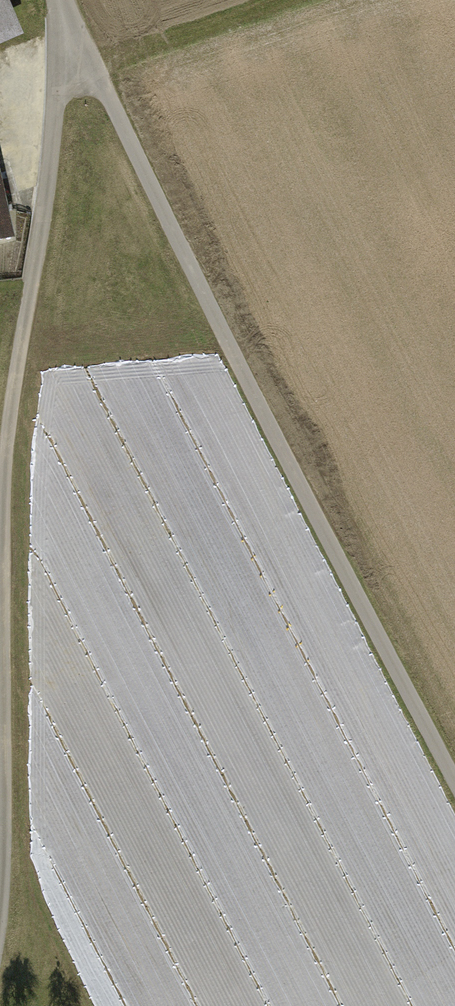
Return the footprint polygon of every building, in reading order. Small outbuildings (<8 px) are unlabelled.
[(6,0),(0,0),(0,39),(20,30),(6,0)] [(0,164),(0,237),(16,234),(1,164),(0,164)]
